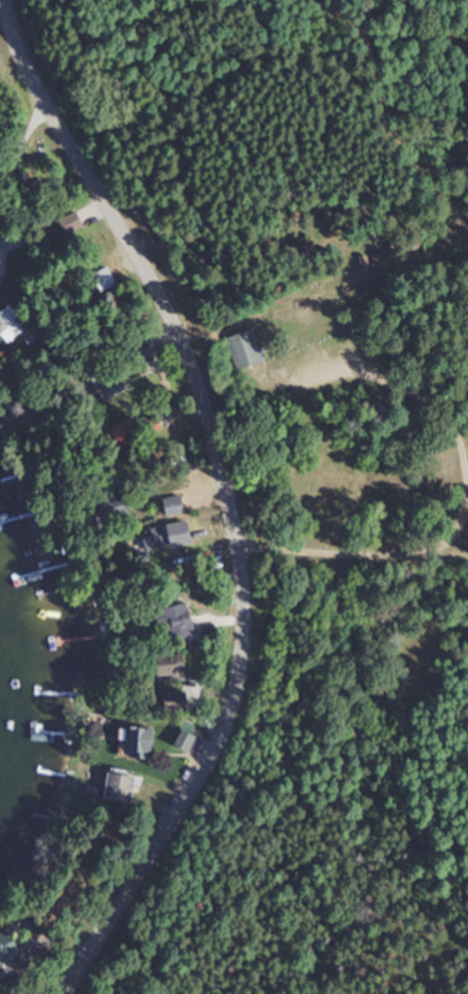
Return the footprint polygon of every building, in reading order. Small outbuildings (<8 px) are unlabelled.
[(59,217),(64,233),(83,227),(78,211),(59,217)] [(369,265),(365,255),(358,258),(362,267),(369,265)] [(101,285),(112,284),(111,274),(100,276),(101,285)] [(21,326),(10,317),(0,328),(0,330),(10,339),(21,326)] [(227,337),(240,369),(264,360),(251,327),(227,337)] [(122,376),(101,368),(92,390),(114,398),(122,376)] [(106,427),(113,446),(139,437),(131,418),(106,427)] [(163,500),(166,516),(184,513),(181,496),(163,500)] [(195,633),(186,602),(160,609),(170,640),(195,633)] [(186,674),(186,655),(159,655),(159,674),(186,674)] [(188,708),(187,691),(163,692),(164,709),(188,708)] [(152,727),(124,726),(123,756),(152,756),(152,727)] [(175,744),(187,749),(193,735),(181,730),(175,744)] [(133,776),(107,771),(102,799),(128,803),(133,776)]
